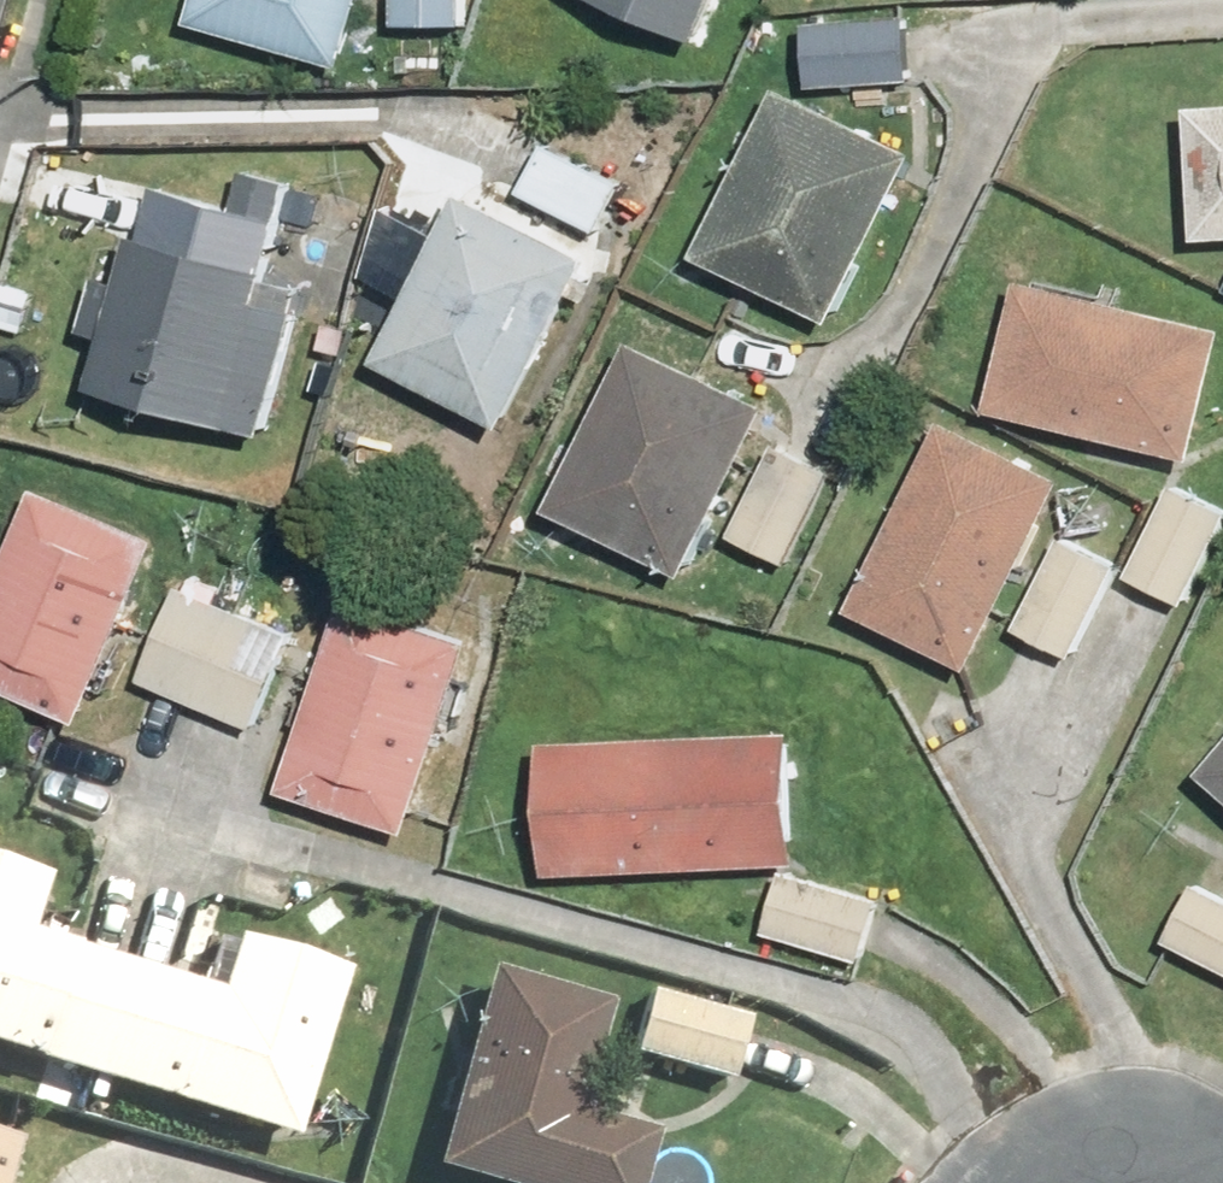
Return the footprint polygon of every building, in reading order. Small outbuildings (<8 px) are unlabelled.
[(185,23),(342,65),(360,0),(192,0),(185,23)] [(460,0),(391,0),(392,29),(462,25),(460,0)] [(697,41),(714,0),(597,0),(697,41)] [(906,80),(902,21),(799,28),(803,88),(906,80)] [(913,152),(777,87),(694,259),(831,324),(913,152)] [(1184,107),(1191,241),(1222,240),(1222,105),(1184,107)] [(619,186),(537,148),(513,200),(596,237),(619,186)] [(141,187),(85,387),(260,435),(294,314),(257,304),(291,185),(239,171),(228,210),(141,187)] [(589,256),(456,192),(371,365),(504,430),(589,256)] [(1016,284),(986,411),(1190,460),(1220,333),(1016,284)] [(768,408),(629,341),(545,515),(685,581),(768,408)] [(969,669),(1059,481),(939,425),(849,613),(969,669)] [(823,473),(767,446),(723,536),(779,563),(823,473)] [(1164,485),(1120,580),(1179,607),(1222,513),(1164,485)] [(33,486),(0,566),(0,692),(81,725),(158,537),(33,486)] [(1109,568),(1054,539),(1007,631),(1062,659),(1109,568)] [(243,733),(286,635),(173,585),(130,683),(243,733)] [(472,640),(342,599),(280,791),(410,833),(472,640)] [(791,733),(538,742),(543,875),(796,865),(791,733)] [(1199,774),(1222,795),(1222,746),(1199,774)] [(284,1138),(336,972),(229,938),(212,990),(17,929),(35,873),(0,862),(0,1049),(284,1138)] [(871,903),(776,874),(757,935),(853,965),(871,903)] [(1185,886),(1155,941),(1222,977),(1222,906),(1185,886)] [(423,1163),(492,1182),(631,1182),(647,1129),(571,1107),(603,999),(481,964),(423,1163)] [(756,1012),(658,987),(642,1051),(740,1076),(756,1012)] [(0,1133),(0,1176),(11,1136),(0,1133)]
